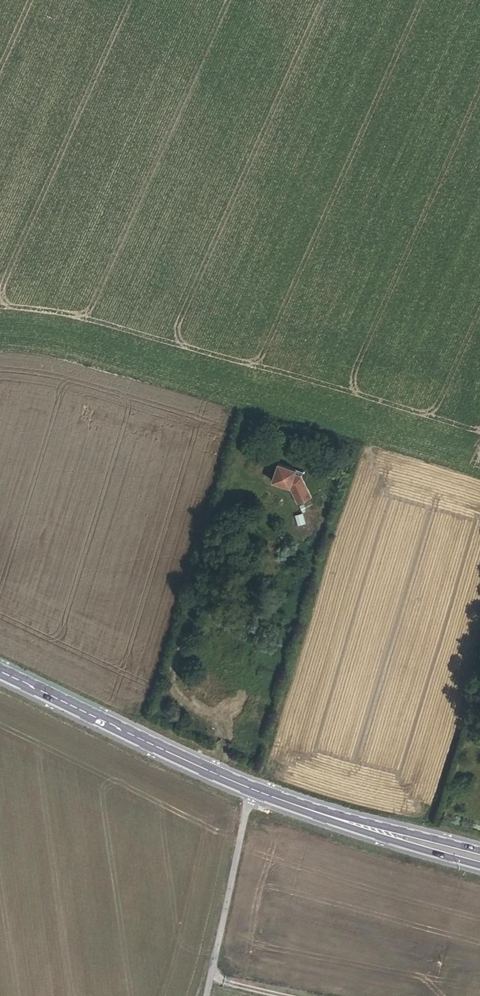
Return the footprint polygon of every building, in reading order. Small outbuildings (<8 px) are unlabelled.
[(280,462),(273,480),(291,486),(302,508),(318,500),(309,478),(302,476),(304,471),(280,462)]
